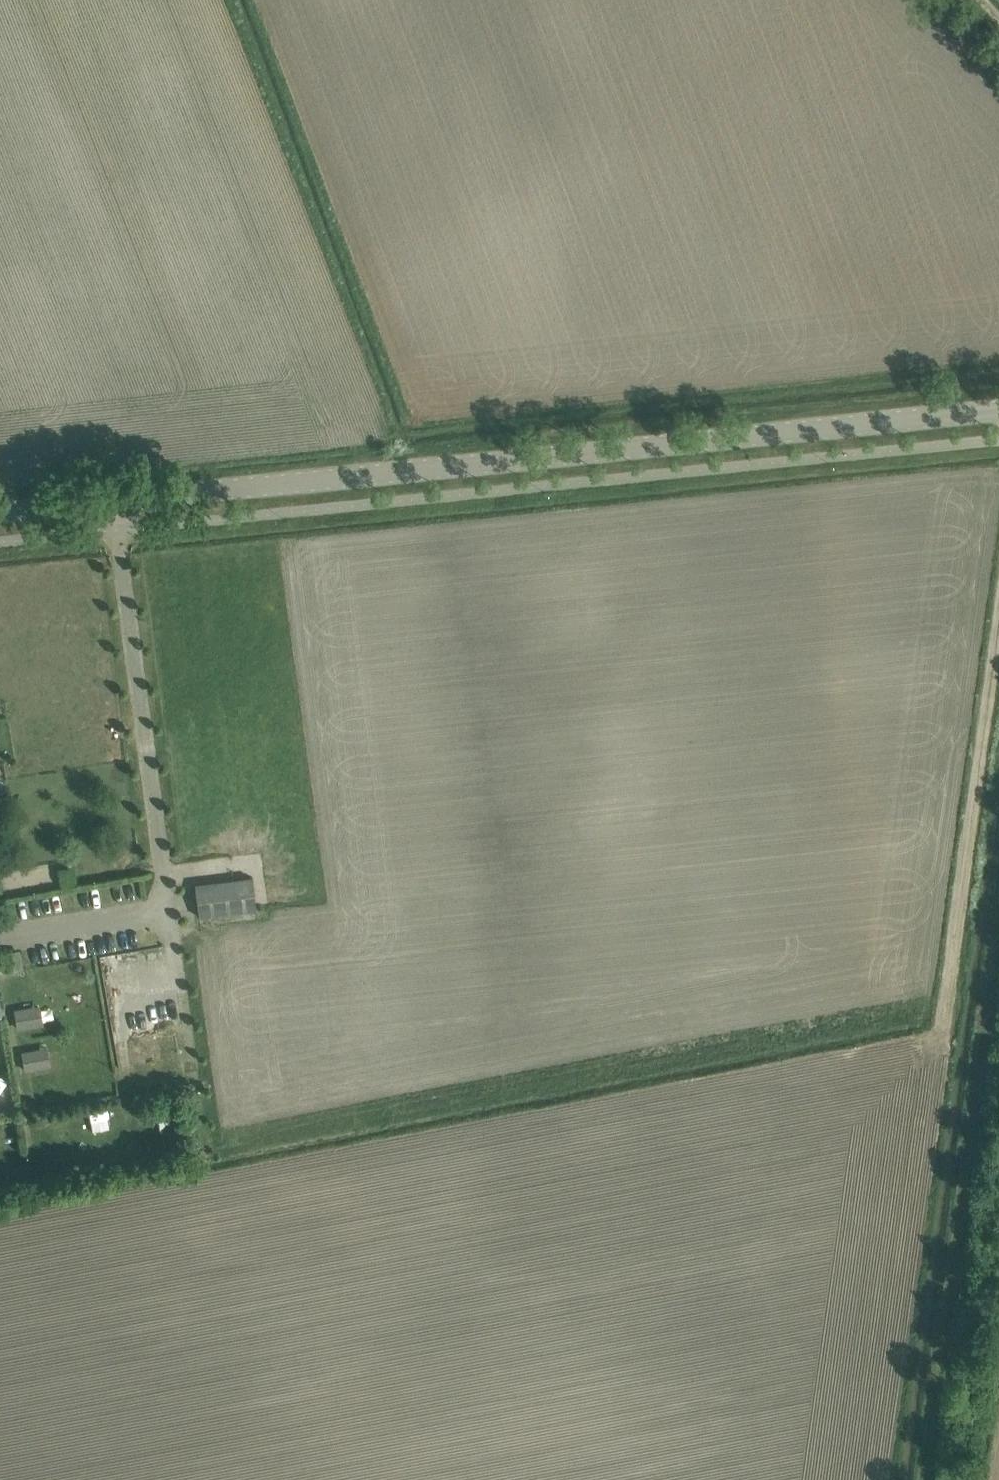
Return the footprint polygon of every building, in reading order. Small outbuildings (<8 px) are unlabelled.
[(57,868),(57,883),(72,883),(72,868),(57,868)] [(255,910),(251,878),(195,885),(199,918),(255,910)] [(31,1008),(15,1011),(18,1029),(35,1026),(31,1008)] [(38,1049),(22,1052),(25,1070),(41,1068),(38,1049)]
